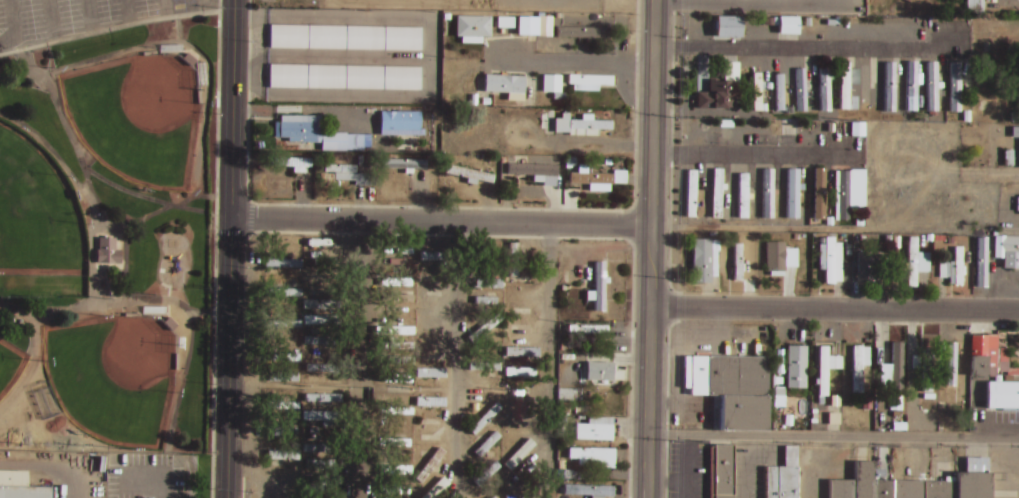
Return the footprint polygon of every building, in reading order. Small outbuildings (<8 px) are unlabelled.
[(965,15),(981,15),(981,0),(965,0),(965,15)] [(456,17),(491,17),(491,38),(482,38),(482,44),(461,44),(461,38),(456,38),(456,17)] [(717,17),(742,17),(742,39),(718,39),(717,17)] [(780,18),(799,17),(799,35),(780,35),(780,18)] [(497,18),(514,18),(514,29),(498,29),(497,18)] [(518,18),(538,18),(538,36),(536,36),(536,42),(529,42),(529,36),(518,36),(518,18)] [(588,27),(588,20),(604,20),(604,27),(612,26),(612,42),(582,42),(582,27),(588,27)] [(420,51),(268,48),(268,26),(420,29),(420,51)] [(598,29),(554,29),(554,39),(598,39),(598,29)] [(886,63),(895,63),(895,113),(886,113),(886,63)] [(928,63),(939,63),(939,112),(928,112),(928,63)] [(807,64),(808,112),(798,112),(797,64),(807,64)] [(841,64),(850,64),(850,110),(841,110),(841,64)] [(907,64),(916,64),(916,99),(907,99),(907,64)] [(949,114),(959,114),(959,64),(949,64),(949,114)] [(419,91),(267,88),(268,66),(419,69),(419,91)] [(864,67),(872,67),(872,106),(870,106),(870,113),(864,113),(864,67)] [(820,69),(830,69),(830,111),(820,111),(820,69)] [(754,74),(761,74),(762,111),(754,111),(754,74)] [(485,75),(525,77),(524,102),(507,102),(507,94),(484,93),(485,75)] [(776,75),(784,75),(785,111),(777,111),(776,75)] [(543,76),(561,76),(561,93),(543,93),(543,76)] [(569,76),(613,77),(612,88),(569,87),(569,76)] [(698,93),(710,93),(710,80),(717,80),(717,82),(738,82),(738,90),(739,90),(739,108),(727,109),(727,110),(697,110),(698,93)] [(786,86),(795,86),(795,112),(786,112),(786,86)] [(542,111),(562,111),(562,114),(570,114),(570,121),(579,121),(580,116),(603,116),(603,121),(612,121),(612,131),(600,130),(599,137),(569,136),(569,133),(545,133),(545,130),(541,130),(542,111)] [(378,112),(419,113),(419,136),(378,135),(378,112)] [(280,117),(316,116),(316,138),(280,138),(280,117)] [(1010,129),(1010,140),(1018,140),(1018,129),(1010,129)] [(321,134),(347,134),(347,135),(356,135),(356,150),(347,150),(347,152),(321,152),(321,134)] [(268,158),(311,159),(311,168),(267,167),(268,158)] [(380,160),(423,160),(422,170),(380,170),(380,160)] [(324,165),(356,166),(356,174),(324,173),(324,165)] [(446,165),(495,166),(495,175),(446,174),(446,165)] [(492,174),(444,167),(443,177),(490,185),(492,174)] [(509,168),(545,168),(545,176),(509,176),(509,168)] [(688,170),(697,170),(697,218),(689,218),(688,170)] [(714,170),(723,170),(721,219),(713,218),(714,170)] [(764,170),(774,170),(774,219),(764,219),(764,170)] [(567,174),(610,175),(610,184),(567,183),(567,174)] [(739,175),(747,175),(746,220),(738,220),(739,175)] [(788,177),(797,177),(797,189),(804,189),(804,199),(797,199),(798,220),(789,220),(788,177)] [(814,177),(824,177),(825,221),(814,221),(814,177)] [(841,179),(849,179),(849,220),(841,220),(841,179)] [(993,237),(1018,238),(1018,269),(1018,268),(1001,267),(1001,259),(992,259),(993,237)] [(903,265),(909,265),(909,238),(919,239),(918,254),(931,254),(930,274),(918,274),(917,288),(908,288),(908,273),(903,272),(903,265)] [(820,245),(826,245),(826,239),(835,239),(835,245),(843,245),(843,282),(835,282),(835,285),(826,285),(826,271),(820,271),(820,245)] [(976,240),(984,239),(985,288),(976,288),(976,240)] [(95,240),(95,267),(118,267),(118,240),(95,240)] [(693,241),(712,241),(712,245),(715,245),(715,252),(717,252),(717,277),(712,277),(712,284),(693,284),(693,241)] [(731,254),(735,254),(735,241),(745,241),(744,284),(735,283),(735,273),(731,273),(731,254)] [(768,254),(774,254),(774,241),(783,241),(783,282),(774,282),(774,274),(768,274),(768,254)] [(510,244),(519,244),(519,278),(510,278),(510,244)] [(951,263),(955,263),(955,248),(963,248),(964,287),(955,287),(955,286),(951,286),(951,263)] [(380,249),(414,249),(414,259),(380,258),(380,249)] [(304,250),(344,251),(344,262),(304,261),(304,250)] [(417,253),(447,253),(447,262),(417,262),(417,253)] [(859,253),(877,253),(877,283),(859,283),(859,253)] [(265,259),(301,261),(301,269),(265,268),(265,259)] [(595,266),(605,266),(605,316),(595,316),(595,266)] [(420,276),(447,277),(447,286),(419,285),(420,276)] [(472,280),(502,280),(502,289),(472,289),(472,280)] [(308,284),(346,284),(346,292),(308,293),(308,284)] [(383,296),(413,296),(413,304),(383,303),(383,296)] [(475,297),(498,298),(498,306),(475,305),(475,297)] [(302,309),(331,310),(332,302),(302,301),(302,309)] [(540,302),(540,311),(506,312),(506,303),(540,302)] [(497,314),(502,320),(474,343),(469,338),(497,314)] [(346,316),(347,325),(304,327),(303,318),(346,316)] [(569,327),(608,327),(608,335),(569,334),(569,327)] [(969,335),(995,335),(995,367),(994,367),(994,377),(969,377),(969,335)] [(305,338),(341,339),(341,347),(305,346),(305,338)] [(879,364),(891,365),(891,344),(900,344),(900,392),(891,392),(891,388),(879,388),(879,364)] [(785,347),(785,389),(804,390),(805,347),(785,347)] [(860,347),(860,349),(868,348),(868,366),(860,366),(861,394),(851,394),(851,347),(860,347)] [(818,348),(827,348),(827,357),(841,358),(841,370),(827,370),(826,404),(817,403),(818,348)] [(923,349),(932,349),(931,392),(922,392),(923,349)] [(947,349),(957,350),(955,400),(945,399),(947,349)] [(504,350),(535,351),(535,358),(504,357),(504,350)] [(266,354),(299,355),(299,363),(266,362),(266,354)] [(689,359),(763,358),(763,430),(719,431),(719,396),(689,396),(689,359)] [(583,363),(620,363),(620,385),(601,385),(601,379),(583,379),(583,363)] [(468,365),(502,364),(502,373),(468,373),(468,365)] [(505,369),(536,370),(536,377),(505,377),(505,369)] [(416,370),(446,370),(446,379),(416,379),(416,370)] [(382,376),(412,377),(412,385),(382,384),(382,376)] [(558,390),(582,390),(582,402),(559,402),(558,390)] [(832,397),(841,397),(841,408),(832,408),(832,397)] [(416,398),(445,399),(445,408),(415,407),(416,398)] [(893,398),(901,398),(901,412),(893,412),(893,398)] [(864,399),(873,399),(873,412),(864,412),(864,399)] [(497,404),(502,409),(474,437),(469,432),(497,404)] [(530,409),(536,414),(510,445),(504,440),(530,409)] [(303,413),(342,413),(342,421),(303,422),(303,413)] [(830,415),(841,415),(841,426),(830,426),(830,415)] [(577,425),(589,426),(589,418),(613,419),(612,442),(576,440),(577,425)] [(436,424),(442,431),(420,447),(415,440),(436,424)] [(532,431),(539,437),(511,469),(504,463),(532,431)] [(496,432),(501,438),(480,459),(474,454),(496,432)] [(380,440),(410,441),(410,448),(380,448),(380,440)] [(304,446),(333,446),(333,454),(304,454),(304,446)] [(731,446),(731,497),(708,497),(708,448),(712,448),(712,446),(731,446)] [(794,447),(795,497),(764,497),(764,467),(783,467),(782,448),(794,447)] [(439,448),(446,453),(421,485),(415,480),(439,448)] [(570,451),(614,451),(614,469),(579,469),(579,461),(570,461),(570,451)] [(267,452),(299,453),(298,462),(267,461),(267,452)] [(955,478),(943,478),(943,482),(872,481),(872,462),(853,462),(853,481),(827,481),(827,497),(988,497),(988,473),(981,473),(981,471),(986,471),(986,459),(964,459),(964,473),(955,473),(955,478)] [(302,461),(339,461),(339,472),(302,472),(302,461)] [(531,461),(537,468),(510,493),(504,486),(531,461)] [(495,462),(501,468),(480,488),(474,482),(495,462)] [(380,467),(411,468),(411,477),(380,476),(380,467)] [(47,485),(47,497),(0,497),(0,471),(25,472),(24,485),(47,485)] [(303,477),(340,477),(340,487),(303,487),(303,477)] [(450,485),(437,497),(425,497),(444,479),(450,485)] [(577,487),(614,488),(614,497),(577,496),(577,487)]
